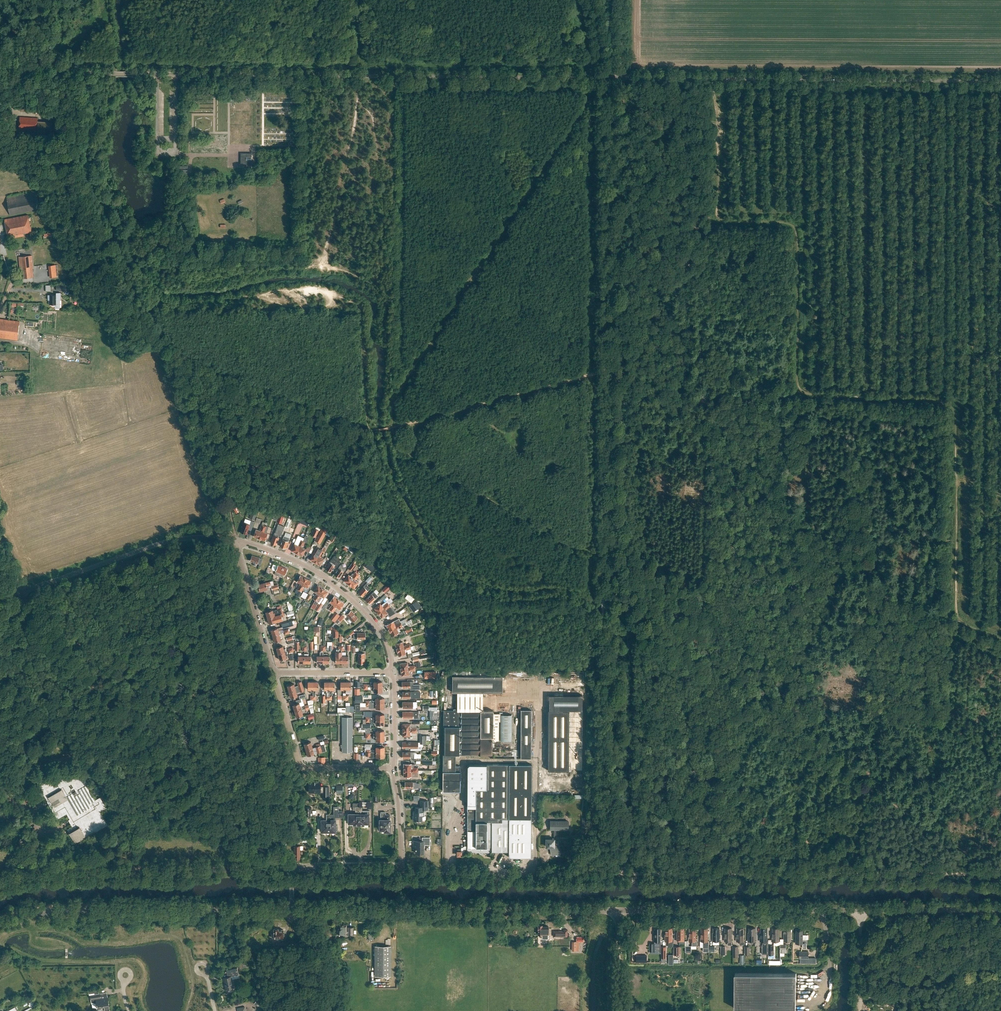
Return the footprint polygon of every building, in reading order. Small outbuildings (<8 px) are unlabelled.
[(38,118),(23,117),(22,129),(37,130),(36,134),(51,136),(52,124),(37,123),(38,118)] [(256,153),(240,153),(240,165),(256,165),(256,153)] [(180,166),(179,166),(179,174),(188,174),(188,166),(180,166)] [(40,209),(36,191),(6,197),(10,215),(40,209)] [(4,219),(7,233),(8,239),(24,236),(24,233),(31,232),(28,215),(4,219)] [(20,269),(21,270),(23,269),(25,278),(33,277),(32,268),(33,268),(32,255),(19,256),(20,269)] [(56,295),(50,295),(50,304),(54,304),(54,308),(60,308),(60,300),(61,300),(61,292),(56,292),(56,295)] [(18,339),(20,322),(0,319),(0,337),(18,339)] [(254,520),(258,510),(253,508),(249,518),(254,520)] [(250,520),(245,519),(244,522),(240,532),(246,534),(250,524),(248,524),(250,520)] [(256,529),(253,536),(259,538),(264,525),(261,524),(260,529),(261,530),(260,531),(256,529)] [(265,531),(267,526),(264,525),(259,538),(265,541),(268,533),(263,532),(264,531),(265,531)] [(280,534),(274,532),(271,542),(276,545),(280,534)] [(284,536),(280,546),(286,548),(291,534),(286,532),(284,536)] [(321,532),(315,542),(320,545),(326,535),(321,532)] [(291,551),(297,553),(305,536),(304,536),(300,534),(298,538),(300,539),(298,544),(299,544),(299,546),(294,544),(291,551)] [(297,553),(303,556),(306,549),(302,547),(302,546),(303,546),(305,541),(306,542),(309,537),(307,537),(307,536),(305,535),(305,536),(305,535),(304,536),(305,536),(297,553)] [(309,559),(315,562),(322,550),(319,549),(317,547),(313,553),(309,559)] [(322,556),(324,551),(322,550),(315,562),(320,565),(324,559),(320,556),(321,555),(322,556)] [(250,561),(261,565),(263,559),(252,555),(250,561)] [(336,567),(341,560),(339,559),(338,558),(336,556),(334,556),(332,559),(326,568),(331,572),(335,565),(336,567)] [(352,562),(351,564),(348,568),(352,571),(356,565),(352,562)] [(368,562),(365,566),(372,571),(375,567),(368,562)] [(276,571),(274,574),(282,578),(284,574),(285,575),(287,569),(278,565),(275,571),(276,571)] [(340,565),(334,574),(339,577),(345,568),(340,565)] [(352,576),(353,576),(352,577),(348,575),(344,581),(349,584),(357,573),(355,572),(352,576)] [(357,573),(349,584),(354,588),(358,582),(355,579),(355,578),(356,579),(359,575),(357,573)] [(297,582),(301,584),(300,585),(299,584),(297,589),(299,590),(306,578),(300,575),(297,582)] [(306,578),(299,590),(302,591),(304,587),(303,586),(304,585),(308,588),(311,581),(306,578)] [(258,584),(260,591),(268,588),(267,586),(271,584),(270,581),(266,583),(266,582),(258,584)] [(370,588),(367,585),(368,584),(367,583),(358,592),(363,596),(370,588)] [(385,593),(392,586),(389,583),(382,590),(385,593)] [(316,594),(313,598),(315,600),(323,588),(318,585),(313,591),(317,594),(317,595),(316,594)] [(323,588),(315,600),(311,606),(315,608),(318,602),(319,602),(322,597),(324,598),(328,592),(323,588)] [(374,591),(366,599),(370,603),(378,596),(374,591)] [(332,605),(329,609),(331,611),(339,599),(334,596),(330,602),(333,605),(333,606),(332,605)] [(339,599),(331,611),(333,612),(336,608),(335,608),(336,607),(340,609),(344,603),(339,599)] [(318,605),(315,610),(318,612),(321,607),(323,604),(320,602),(318,605)] [(380,603),(374,608),(378,613),(389,604),(387,602),(383,605),(384,606),(383,607),(380,603)] [(395,612),(389,604),(378,613),(382,618),(387,614),(389,616),(395,612)] [(272,610),(266,612),(268,618),(284,613),(282,609),(273,611),(272,610)] [(353,622),(358,618),(351,610),(346,614),(349,618),(353,622)] [(335,612),(330,618),(335,622),(340,615),(335,612)] [(284,613),(268,618),(269,624),(276,622),(283,620),(282,616),(284,615),(284,613)] [(393,621),(386,625),(389,630),(402,624),(400,621),(396,624),(396,625),(395,625),(393,621)] [(399,632),(397,628),(398,628),(398,629),(403,626),(402,624),(389,630),(392,636),(399,632)] [(278,628),(271,629),(273,636),(279,634),(278,628)] [(279,634),(273,636),(275,642),(281,640),(279,634)] [(402,642),(395,644),(397,650),(410,646),(410,643),(405,645),(405,646),(404,646),(402,642)] [(406,650),(411,648),(410,646),(397,650),(398,656),(406,654),(405,649),(406,649),(406,650)] [(285,652),(278,654),(280,660),(286,658),(285,652)] [(415,668),(401,670),(402,676),(409,675),(409,670),(410,670),(410,671),(415,670),(415,668)] [(443,771),(443,791),(460,791),(460,786),(460,779),(460,771),(460,766),(455,766),(456,754),(492,755),(492,742),(496,742),(496,741),(499,741),(499,722),(501,722),(501,714),(494,714),(494,710),(492,710),(482,710),(483,692),(502,692),(502,671),(452,671),(452,692),(457,692),(457,710),(443,710),(443,733),(443,754),(443,771)] [(287,685),(289,691),(303,687),(301,681),(297,682),(298,686),(295,687),(294,683),(287,685)] [(403,688),(414,687),(414,690),(419,690),(419,684),(413,685),(413,681),(402,682),(403,688)] [(289,691),(291,698),(297,696),(296,692),(300,691),(304,690),(303,687),(289,691)] [(299,703),(293,705),(295,711),(301,709),(299,703)] [(301,709),(295,711),(296,717),(303,715),(301,709)] [(521,758),(531,758),(531,710),(521,710),(521,758)] [(548,710),(548,770),(568,770),(569,710),(548,710)] [(342,717),(342,752),(352,752),(352,717),(342,717)] [(417,742),(414,742),(403,742),(403,748),(411,748),(411,750),(421,750),(421,746),(417,746),(417,742)] [(317,753),(322,751),(320,745),(316,747),(313,748),(306,749),(308,756),(314,754),(314,753),(317,752),(317,753)] [(414,753),(414,752),(403,752),(403,758),(411,758),(411,760),(414,760),(414,758),(417,758),(417,753),(414,753)] [(492,851),(512,851),(512,857),(530,857),(530,819),(531,765),(509,764),(469,764),(467,765),(467,851),(472,851),(473,852),(478,852),(480,853),(483,853),(484,852),(491,852),(492,851)] [(90,803),(92,806),(77,815),(66,796),(72,793),(73,796),(81,792),(79,789),(88,783),(80,770),(67,777),(66,773),(47,784),(45,781),(35,787),(41,798),(45,795),(48,800),(47,801),(48,803),(57,819),(67,813),(70,819),(69,820),(72,826),(68,829),(76,843),(108,825),(100,812),(106,808),(100,797),(90,803)] [(320,782),(317,782),(313,782),(309,782),(309,785),(308,786),(308,788),(309,789),(309,792),(320,792),(320,782)] [(415,811),(413,811),(413,821),(417,821),(417,820),(422,820),(422,816),(424,816),(424,809),(428,809),(428,801),(420,801),(420,807),(415,807),(415,811)] [(369,814),(369,812),(365,812),(365,814),(362,814),(360,814),(360,813),(362,811),(362,802),(359,802),(359,803),(359,807),(359,824),(363,824),(363,822),(368,822),(368,819),(369,819),(369,814)] [(359,807),(359,803),(353,803),(353,810),(355,810),(355,811),(357,813),(357,814),(355,814),(349,814),(349,819),(349,822),(354,822),(354,824),(359,824),(359,807)] [(331,818),(331,831),(335,831),(335,830),(337,830),(338,830),(338,826),(337,825),(335,825),(335,817),(339,817),(342,817),(342,811),(339,811),(339,806),(334,806),(334,814),(329,814),(329,818),(331,818)] [(19,809),(1,819),(5,826),(23,816),(19,809)] [(380,825),(380,829),(385,829),(385,831),(390,831),(390,827),(391,827),(391,823),(390,823),(390,820),(390,814),(385,814),(385,812),(381,812),(381,819),(380,819),(380,825)] [(322,829),(322,831),(326,831),(331,831),(331,818),(329,818),(329,814),(327,814),(327,820),(322,820),(322,824),(322,826),(321,826),(321,827),(321,828),(321,829),(322,829)] [(569,821),(550,820),(550,830),(568,830),(569,821)] [(415,849),(415,853),(424,853),(424,845),(430,845),(430,837),(422,837),(422,841),(414,841),(413,849),(415,849)] [(554,841),(554,839),(546,839),(546,846),(550,846),(551,855),(560,853),(562,852),(563,852),(564,851),(564,850),(563,848),(563,847),(562,846),(561,846),(559,846),(558,841),(554,841)] [(338,928),(338,934),(353,934),(353,927),(348,927),(348,931),(346,931),(347,924),(339,924),(339,928),(338,928)] [(538,925),(538,934),(542,934),(548,934),(548,926),(542,926),(542,925),(538,925)] [(272,937),(277,937),(277,939),(283,939),(283,929),(279,929),(279,928),(274,928),(274,933),(272,933),(272,937)] [(650,943),(650,951),(655,951),(655,947),(660,947),(661,943),(660,943),(660,941),(661,941),(661,928),(655,928),(655,930),(654,930),(654,941),(655,941),(655,943),(650,943)] [(701,941),(703,941),(703,951),(709,951),(709,941),(708,941),(708,928),(701,928),(701,933),(701,941)] [(740,941),(740,944),(745,944),(745,941),(743,941),(743,928),(737,928),(737,933),(736,933),(736,941),(740,941)] [(796,935),(796,943),(803,943),(803,939),(806,939),(806,935),(803,935),(803,930),(796,930),(796,935)] [(375,946),(375,976),(391,976),(391,946),(375,946)] [(230,991),(234,990),(231,976),(239,975),(237,968),(231,969),(231,972),(227,973),(228,977),(224,977),(226,989),(230,988),(230,991)] [(775,1010),(783,1010),(783,1009),(796,1009),(796,973),(735,973),(735,1009),(748,1009),(748,1010),(756,1010),(756,1009),(775,1009),(775,1010)] [(92,1003),(96,1004),(97,1009),(102,1009),(102,1007),(104,1007),(105,1010),(107,1010),(110,1010),(108,997),(107,995),(101,996),(101,998),(100,998),(100,993),(90,995),(92,1003)]
